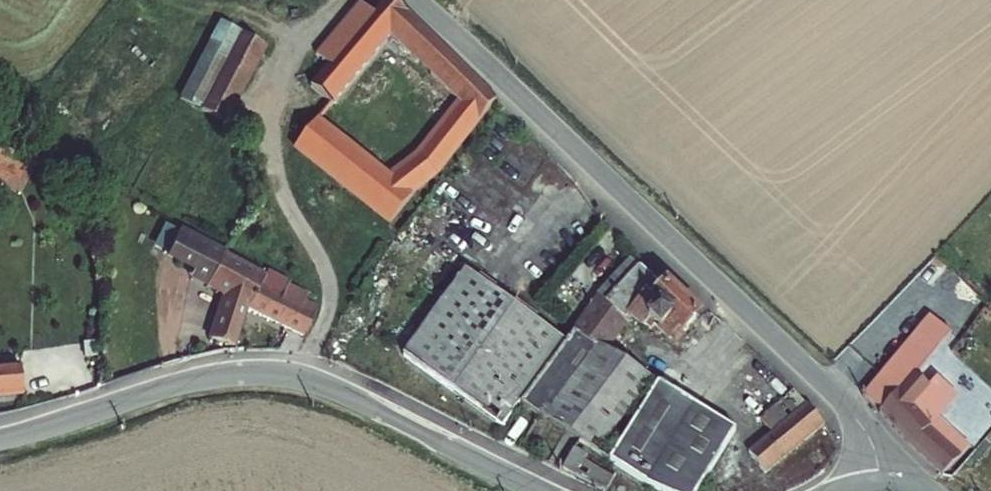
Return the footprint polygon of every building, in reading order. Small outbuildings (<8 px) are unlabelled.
[(329,106),(389,36),(458,105),(417,155),(387,176),(356,152),(360,145),(345,133),(340,140),(316,121),(295,148),(386,223),(410,192),(436,175),(494,102),(392,0),(383,0),(371,15),(357,2),(313,56),(328,67),(311,90),(329,106)] [(262,46),(234,32),(197,109),(226,122),(262,46)] [(24,190),(31,173),(0,160),(0,180),(24,190)] [(232,348),(246,306),(262,276),(219,257),(222,251),(175,227),(163,255),(191,271),(189,276),(223,296),(221,303),(214,307),(207,325),(211,332),(208,338),(232,348)] [(616,469),(611,467),(648,386),(601,355),(624,322),(653,342),(657,336),(665,343),(674,331),(685,332),(692,324),(691,315),(667,292),(659,293),(633,266),(601,296),(518,409),(575,443),(561,472),(602,490),(607,490),(616,469)] [(561,340),(458,270),(399,356),(422,372),(502,427),(561,340)] [(262,276),(246,306),(303,336),(316,310),(301,303),(304,297),(285,287),(282,293),(268,286),(271,281),(262,276)] [(865,397),(940,474),(969,446),(936,415),(945,403),(955,412),(965,401),(934,382),(924,391),(911,375),(952,334),(936,316),(865,397)] [(0,367),(0,397),(19,395),(16,365),(0,367)] [(654,387),(616,469),(658,490),(695,490),(731,433),(654,387)] [(744,454),(760,474),(823,424),(807,404),(802,408),(789,392),(755,419),(768,435),(744,454)]
